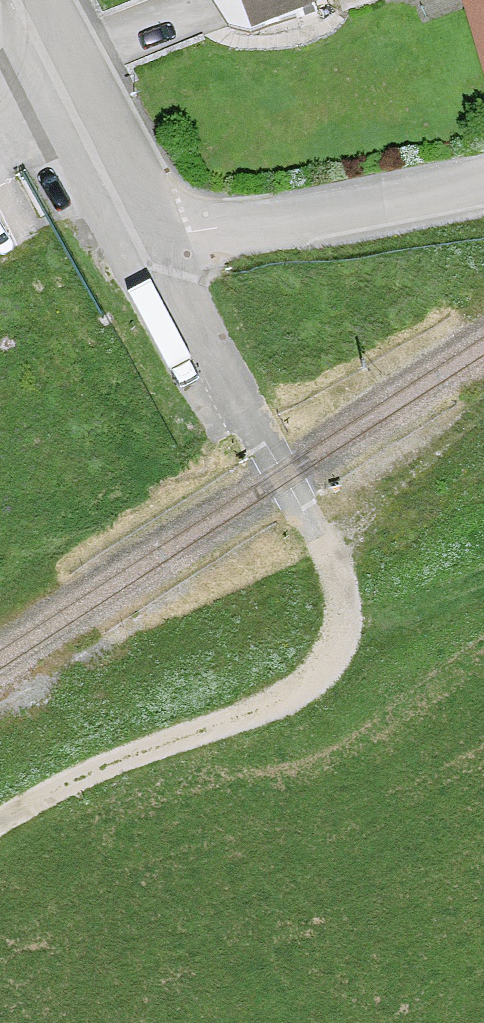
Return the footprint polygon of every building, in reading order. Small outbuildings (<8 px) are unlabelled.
[(217,16),(256,2),(256,0),(211,0),(217,16)] [(483,41),(483,0),(473,0),(483,41)]
